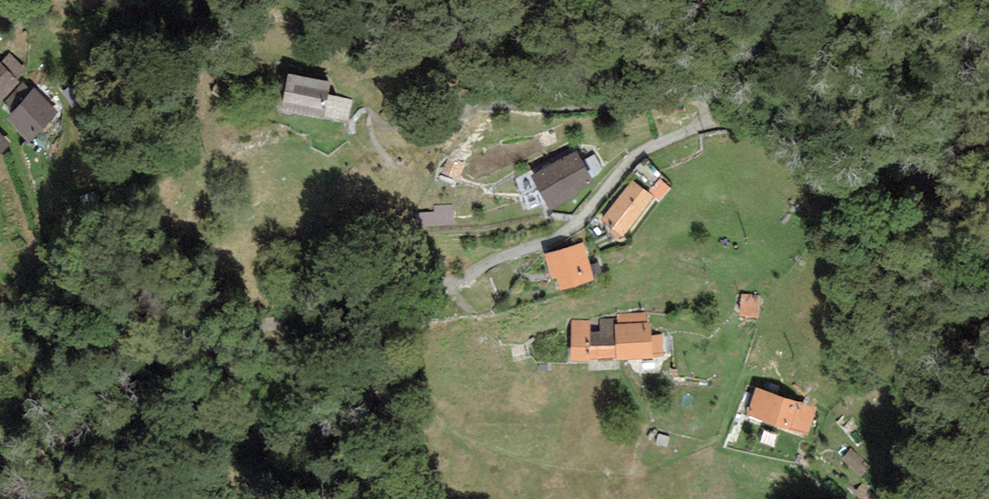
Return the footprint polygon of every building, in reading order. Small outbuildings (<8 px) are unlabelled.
[(20,80),(18,78),(26,69),(9,53),(0,63),(0,62),(0,102),(20,80)] [(257,72),(248,108),(322,126),(330,90),(257,72)] [(13,109),(5,117),(30,141),(59,111),(34,88),(32,91),(22,81),(4,101),(13,109)] [(507,174),(523,205),(577,176),(560,146),(507,174)] [(651,189),(661,178),(646,165),(636,176),(651,189)] [(618,183),(584,219),(606,239),(640,203),(618,183)] [(563,244),(527,256),(538,290),(575,278),(563,244)] [(729,316),(753,320),(757,296),(733,292),(729,316)] [(650,314),(556,320),(558,360),(653,355),(650,314)] [(817,408),(748,386),(737,417),(807,440),(817,408)]
